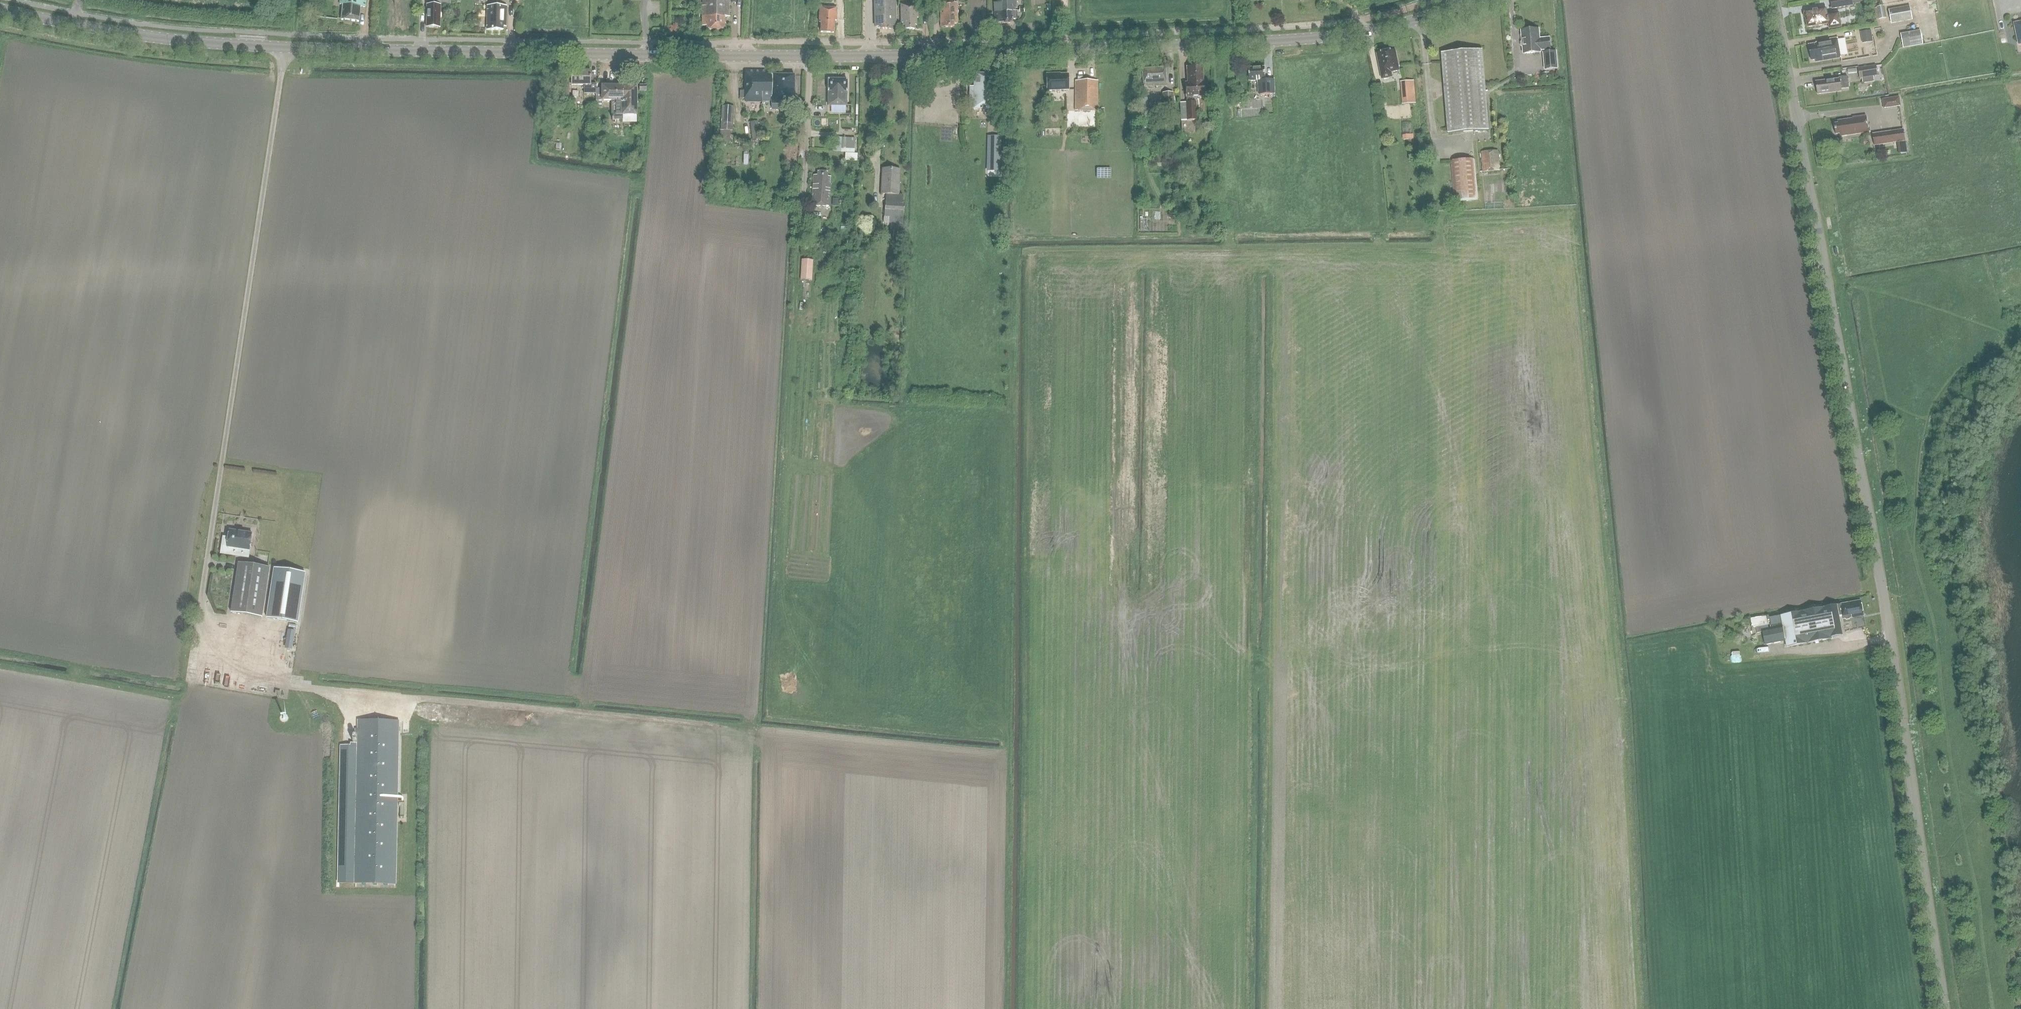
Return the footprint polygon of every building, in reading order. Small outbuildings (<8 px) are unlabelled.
[(340,5),(343,5),(341,20),(359,22),(360,7),(365,7),(366,0),(340,0),(340,5)] [(729,17),(730,0),(703,0),(702,26),(707,26),(707,30),(724,30),(724,17),(729,17)] [(875,1),(875,27),(880,26),(881,30),(892,29),(892,26),(896,26),(895,0),(875,1)] [(997,3),(994,3),(995,23),(1002,23),(1002,24),(1012,23),(1012,19),(1017,19),(1016,0),(997,0),(997,3)] [(1851,0),(1830,0),(1832,9),(1852,6),(1851,0)] [(957,24),(957,3),(941,3),(941,24),(945,24),(945,28),(953,27),(953,24),(957,24)] [(905,30),(914,30),(914,26),(917,26),(916,18),(918,18),(918,4),(901,5),(901,26),(905,26),(905,30)] [(441,5),(427,5),(426,28),(440,28),(441,5)] [(1876,20),(1885,18),(1883,6),(1874,8),(1876,20)] [(1912,20),(1910,6),(1889,10),(1891,24),(1912,20)] [(506,7),(488,7),(487,30),(503,30),(503,27),(506,27),(506,7)] [(819,23),(821,23),(821,32),(834,33),(834,21),(836,21),(837,9),(820,8),(819,23)] [(1824,25),(1828,24),(1829,30),(1842,28),(1839,14),(1834,15),(1827,16),(1826,9),(1804,12),(1805,13),(1803,14),(1804,19),(1806,19),(1807,28),(1824,25)] [(1544,53),(1545,70),(1557,69),(1556,52),(1551,53),(1550,50),(1549,39),(1539,40),(1539,30),(1522,31),(1523,41),(1521,43),(1521,47),(1523,48),(1524,54),(1541,53),(1540,51),(1544,50),(1544,53)] [(1862,44),(1873,42),(1871,31),(1861,32),(1862,44)] [(1920,31),(1901,35),(1903,48),(1923,45),(1920,31)] [(1816,43),(1816,44),(1809,46),(1811,61),(1815,60),(1816,62),(1841,58),(1837,38),(1824,41),(1824,42),(1816,43)] [(1448,134),(1489,131),(1482,50),(1442,53),(1448,134)] [(1400,71),(1395,51),(1377,54),(1382,80),(1393,78),(1391,73),(1400,71)] [(1876,66),(1858,69),(1859,78),(1860,79),(1862,78),(1874,77),(1877,76),(1877,75),(1876,66)] [(1205,97),(1204,82),(1203,82),(1202,67),(1187,67),(1188,83),(1185,83),(1186,98),(1205,97)] [(1166,86),(1165,68),(1143,69),(1143,87),(1166,86)] [(1274,80),(1266,80),(1265,68),(1249,68),(1250,82),(1258,81),(1259,96),(1275,95),(1274,80)] [(771,104),(775,104),(795,105),(795,76),(771,75),(768,73),(767,73),(767,71),(745,71),(745,102),(763,102),(763,101),(771,102),(771,104)] [(591,84),(591,72),(571,72),(571,86),(584,86),(584,94),(596,94),(596,84),(591,84)] [(1047,91),(1069,90),(1068,74),(1055,75),(1055,74),(1046,74),(1047,91)] [(970,109),(995,109),(996,75),(975,75),(974,87),(970,87),(970,109)] [(1849,89),(1847,77),(1839,78),(1839,79),(1833,80),(1833,79),(1829,79),(1829,81),(1816,82),(1817,95),(1841,92),(1841,90),(1849,89)] [(828,92),(828,106),(846,106),(846,92),(847,92),(847,80),(828,80),(828,92)] [(1075,111),(1097,111),(1098,81),(1075,81),(1075,111)] [(622,116),(637,116),(637,86),(602,86),(602,94),(596,94),(596,108),(602,108),(602,101),(612,101),(612,115),(612,120),(622,120),(622,116)] [(1416,104),(1414,90),(1401,91),(1402,105),(1416,104)] [(1173,108),(1173,93),(1162,93),(1163,108),(1173,108)] [(1901,107),(1900,97),(1882,100),(1884,110),(1901,107)] [(1195,102),(1179,104),(1180,113),(1185,113),(1185,121),(1196,120),(1195,102)] [(732,131),(734,107),(723,106),(721,130),(732,131)] [(1869,133),(1867,116),(1856,118),(1856,119),(1838,122),(1838,124),(1834,125),(1836,134),(1840,134),(1840,137),(1869,133)] [(758,121),(749,123),(752,141),(760,140),(758,121)] [(1872,135),(1874,145),(1897,142),(1903,141),(1905,141),(1903,130),(1872,135)] [(845,153),(855,153),(855,138),(846,138),(845,153)] [(1899,154),(1908,153),(1906,142),(1905,142),(1897,143),(1898,145),(1899,154)] [(990,146),(989,169),(1001,170),(1001,147),(990,146)] [(1498,151),(1482,152),(1483,172),(1499,171),(1498,151)] [(1450,161),(1454,202),(1478,200),(1474,159),(1450,161)] [(899,195),(900,170),(882,169),(881,194),(886,195),(885,213),(884,224),(891,224),(890,231),(899,231),(900,225),(902,225),(905,204),(902,203),(903,196),(899,195)] [(812,205),(828,206),(830,176),(826,176),(826,172),(817,172),(817,176),(813,175),(812,205)] [(890,231),(889,231),(888,243),(898,244),(899,231),(890,231)] [(813,261),(801,260),(800,281),(812,281),(813,261)] [(227,547),(250,550),(252,533),(230,530),(227,547)] [(268,568),(237,563),(230,612),(261,617),(268,568)] [(304,572),(273,568),(266,618),(297,622),(304,572)] [(1803,612),(1781,616),(1786,643),(1786,648),(1831,639),(1831,637),(1842,635),(1842,632),(1840,624),(1839,617),(1842,616),(1843,620),(1845,619),(1846,620),(1850,620),(1850,618),(1864,616),(1861,601),(1821,609),(1803,612)] [(1782,625),(1780,616),(1769,618),(1771,627),(1782,625)] [(1762,633),(1765,648),(1785,644),(1782,629),(1762,633)] [(358,720),(358,729),(355,729),(355,732),(358,732),(355,884),(396,884),(399,721),(358,720)] [(338,883),(354,883),(356,746),(340,746),(338,883)]
